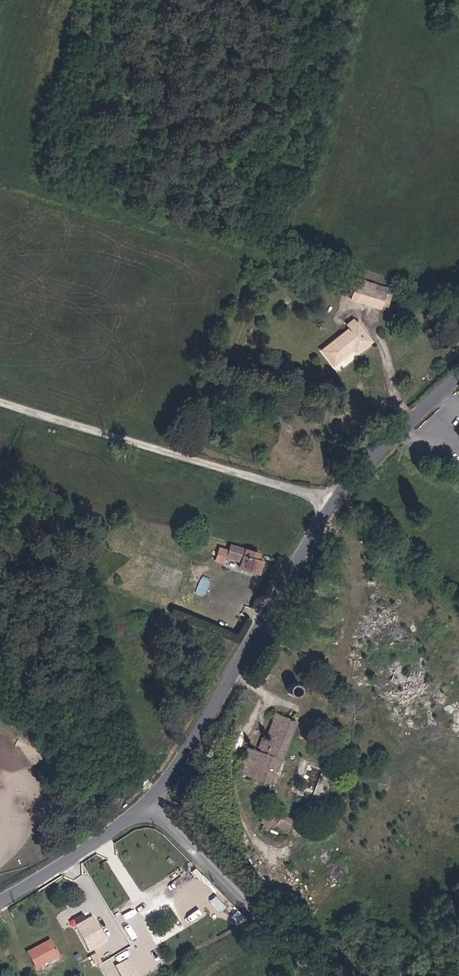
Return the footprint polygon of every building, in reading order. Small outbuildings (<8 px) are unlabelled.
[(376,301),(377,296),(359,291),(356,301),(361,303),(359,311),(372,315),(373,310),(397,318),(400,308),(395,306),(376,301)] [(396,301),(377,296),(376,301),(395,306),(396,301)] [(352,376),(361,368),(371,359),(374,362),(388,349),(371,332),(369,333),(366,330),(362,334),(365,338),(338,362),(352,376)] [(249,552),(220,543),(216,558),(230,562),(229,567),(251,574),(254,562),(246,560),(249,552)] [(285,720),(267,713),(259,737),(256,736),(250,749),(241,745),(231,770),(243,775),(248,760),(267,768),(285,720)] [(248,760),(243,775),(261,781),(267,768),(248,760)] [(261,824),(279,830),(283,814),(256,804),(251,820),(255,822),(255,826),(259,828),(261,824)] [(83,924),(71,929),(79,947),(91,941),(83,924)] [(44,943),(21,953),(28,965),(49,955),(44,943)] [(121,975),(128,975),(136,972),(128,957),(115,964),(121,975)]
